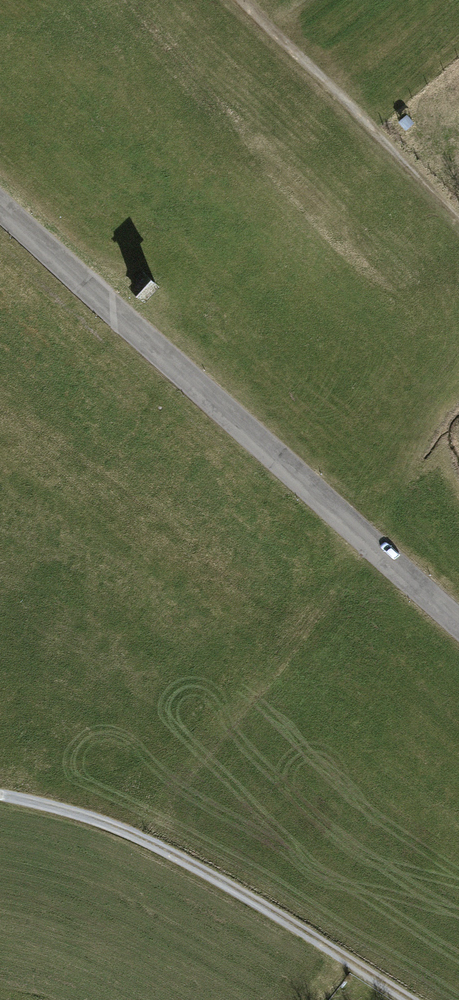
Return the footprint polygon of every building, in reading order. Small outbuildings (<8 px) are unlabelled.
[(145,271),(129,289),(145,304),(162,287),(145,271)]
